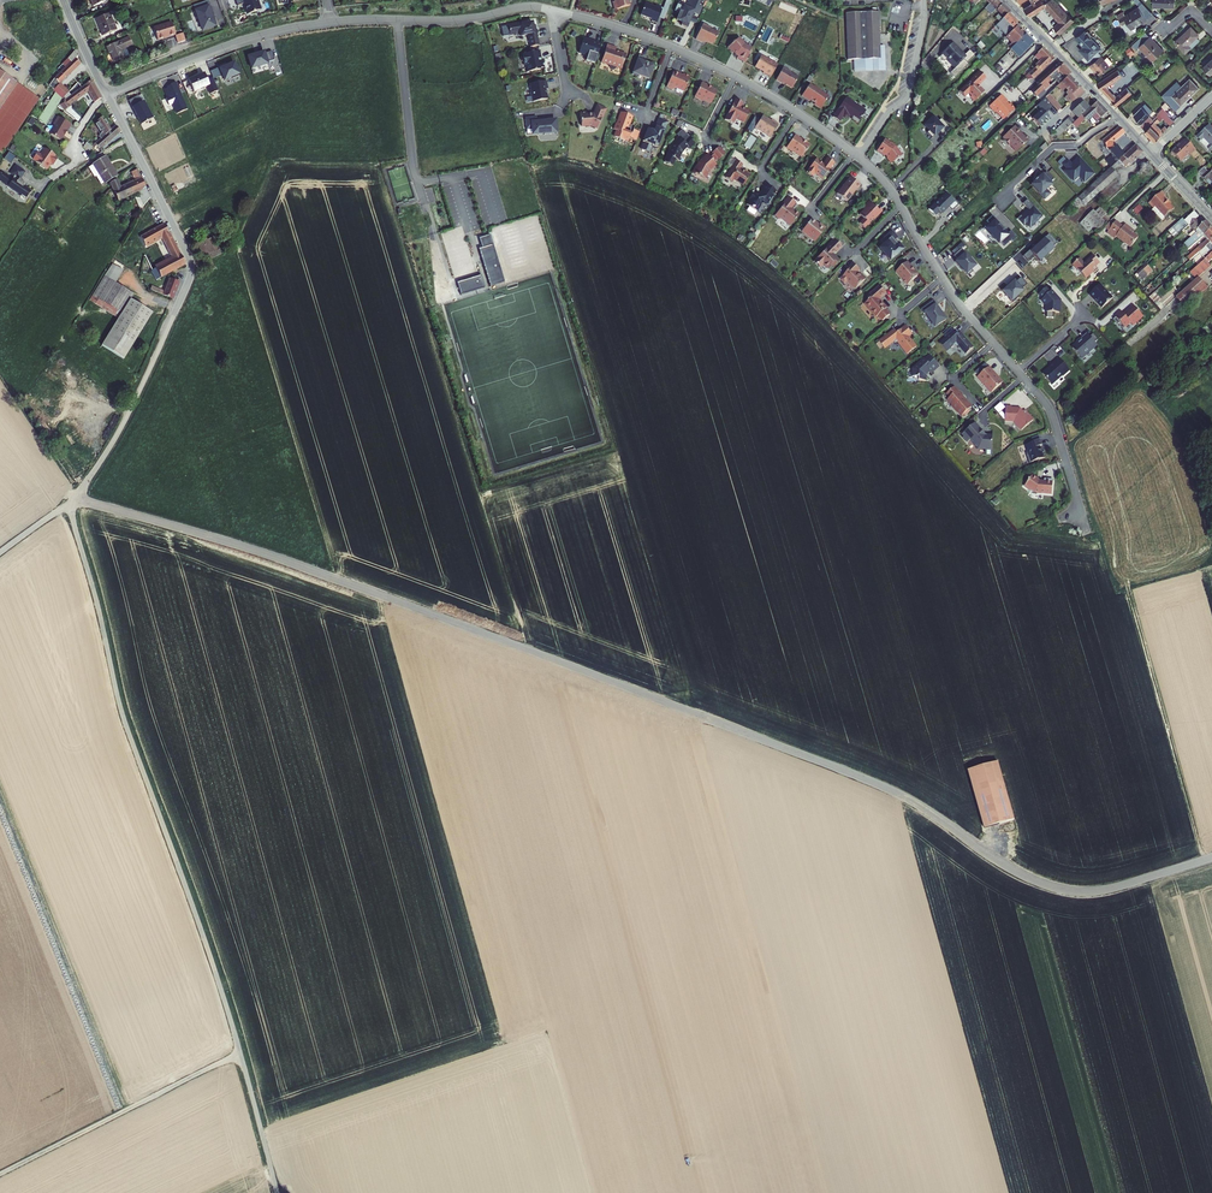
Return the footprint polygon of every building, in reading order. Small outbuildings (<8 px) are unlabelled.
[(238,5),(244,3),(248,14),(261,9),(258,0),(236,0),(238,5)] [(692,0),(690,0),(687,6),(685,4),(682,10),(680,9),(676,18),(682,20),(681,24),(687,26),(689,22),(688,22),(690,17),(688,17),(690,14),(691,14),(693,11),(695,11),(697,7),(701,9),(703,5),(692,0)] [(967,3),(963,7),(966,10),(976,0),(970,0),(967,3)] [(994,0),(988,0),(986,2),(992,8),(993,9),(998,4),(994,0)] [(1033,3),(1023,9),(1030,17),(1046,7),(1060,23),(1058,24),(1064,30),(1073,22),(1074,21),(1069,15),(1067,17),(1053,1),(1050,3),(1048,0),(1038,0),(1033,3)] [(655,5),(645,1),(640,13),(652,17),(651,19),(657,21),(659,15),(662,8),(661,7),(661,5),(656,3),(655,5)] [(43,8),(40,10),(48,22),(51,20),(52,22),(57,19),(47,3),(42,6),(43,8)] [(669,5),(664,3),(663,6),(661,5),(661,7),(662,8),(659,15),(664,18),(669,5)] [(1006,12),(998,4),(993,9),(992,8),(987,14),(990,16),(995,11),(1001,17),(1004,14),(1006,12)] [(211,8),(210,5),(194,11),(196,18),(199,17),(201,23),(202,23),(204,29),(213,26),(212,25),(217,23),(215,17),(213,18),(211,13),(213,12),(211,8)] [(1124,11),(1117,15),(1122,23),(1126,20),(1132,28),(1146,18),(1138,5),(1125,13),(1124,11)] [(701,9),(697,7),(695,11),(693,11),(691,14),(691,16),(697,19),(701,9)] [(110,10),(96,16),(102,32),(117,26),(110,10)] [(878,19),(878,11),(846,12),(846,16),(847,15),(847,23),(846,23),(846,27),(847,27),(848,35),(847,35),(847,38),(848,38),(848,46),(847,46),(847,50),(848,50),(848,59),(854,58),(880,57),(880,54),(879,54),(879,46),(880,46),(880,45),(880,42),(879,42),(879,34),(879,31),(878,31),(878,23),(879,23),(879,19),(878,19)] [(1014,22),(1004,14),(1001,17),(993,25),(1002,35),(1014,22)] [(509,28),(510,32),(516,31),(516,34),(528,32),(530,44),(539,43),(536,26),(534,27),(532,19),(527,21),(526,20),(509,23),(510,27),(509,28)] [(171,21),(153,26),(157,39),(175,34),(171,21)] [(710,25),(703,22),(696,37),(703,40),(704,38),(713,42),(719,31),(710,26),(710,25)] [(61,24),(53,27),(56,35),(64,32),(61,24)] [(1061,34),(1064,30),(1058,24),(1055,27),(1061,34)] [(1010,44),(1022,33),(1014,25),(1002,36),(1008,42),(1004,46),(1007,48),(1010,44)] [(1190,26),(1175,42),(1185,52),(1190,47),(1191,48),(1199,40),(1196,36),(1198,34),(1190,26)] [(1083,45),(1079,48),(1089,58),(1100,47),(1091,37),(1083,30),(1074,36),(1083,45)] [(135,33),(106,45),(109,52),(111,51),(114,60),(124,56),(120,47),(122,46),(123,47),(138,41),(135,33)] [(183,33),(176,36),(178,43),(186,40),(183,33)] [(1030,42),(1022,33),(1010,44),(1007,48),(1015,57),(1030,42)] [(589,37),(584,35),(579,50),(587,53),(586,57),(595,60),(601,42),(592,39),(592,40),(588,39),(589,37)] [(1150,35),(1139,46),(1153,60),(1164,50),(1150,35)] [(737,57),(744,61),(752,46),(744,42),(739,36),(727,46),(732,52),(733,51),(736,53),(738,54),(737,57)] [(616,45),(607,42),(601,60),(610,63),(609,64),(610,66),(613,67),(616,66),(616,65),(621,67),(626,52),(615,48),(616,45)] [(949,70),(953,75),(965,64),(958,57),(961,55),(949,42),(939,52),(939,53),(937,56),(941,61),(944,58),(952,66),(949,70)] [(885,70),(885,67),(884,45),(880,45),(880,46),(879,46),(879,54),(880,54),(880,57),(854,58),(854,71),(874,70),(885,70)] [(1050,58),(1039,47),(1034,52),(1035,53),(1031,57),(1035,61),(1032,64),(1026,71),(1020,76),(1022,77),(1023,79),(1028,79),(1044,62),(1045,63),(1050,58)] [(541,55),(539,49),(522,52),(521,54),(521,58),(524,59),(524,61),(525,61),(527,69),(540,67),(540,65),(545,65),(543,58),(541,59),(539,58),(539,56),(539,55),(541,55)] [(966,49),(958,57),(964,62),(971,55),(966,49)] [(264,54),(263,53),(246,57),(250,71),(266,66),(265,63),(273,60),(271,52),(264,54)] [(645,55),(639,53),(632,72),(637,74),(639,73),(649,77),(654,63),(647,60),(646,61),(644,60),(644,59),(645,55)] [(771,75),(778,63),(762,54),(761,55),(755,65),(760,68),(761,68),(764,69),(763,71),(771,75)] [(1103,59),(1099,54),(1088,64),(1092,68),(1093,67),(1099,73),(1108,64),(1111,61),(1106,56),(1103,59)] [(77,61),(73,56),(65,64),(56,74),(59,77),(55,81),(52,84),(47,91),(54,98),(37,124),(45,128),(57,110),(61,101),(61,100),(65,96),(57,87),(79,66),(76,62),(77,61)] [(1203,65),(1211,74),(1211,73),(1211,57),(1203,65)] [(240,72),(234,59),(224,63),(224,62),(219,64),(222,72),(224,77),(232,74),(232,75),(240,72)] [(1056,61),(1050,67),(1055,72),(1050,76),(1052,79),(1054,81),(1055,82),(1041,94),(1043,96),(1054,86),(1057,82),(1066,74),(1067,73),(1056,61)] [(210,68),(213,75),(222,72),(219,64),(210,68)] [(791,70),(783,66),(776,78),(783,82),(783,81),(786,82),(786,83),(792,86),(798,75),(790,71),(791,70)] [(1031,87),(1027,91),(1032,96),(1037,91),(1039,89),(1040,90),(1047,84),(1044,82),(1050,76),(1055,72),(1050,67),(1033,82),(1034,83),(1031,87)] [(1117,67),(1106,75),(1111,81),(1114,80),(1119,76),(1123,73),(1117,67)] [(680,71),(674,69),(667,85),(673,87),(677,86),(684,89),(691,75),(684,71),(683,74),(680,72),(680,71)] [(975,70),(955,90),(960,95),(964,91),(967,95),(966,96),(970,100),(980,91),(976,87),(975,88),(975,87),(975,86),(974,86),(973,86),(973,84),(974,82),(975,83),(981,77),(981,76),(976,71),(975,70)] [(213,78),(207,80),(204,73),(188,80),(194,92),(207,87),(210,94),(218,91),(213,78)] [(1079,89),(1066,74),(1057,82),(1065,91),(1062,93),(1064,95),(1061,97),(1067,103),(1068,102),(1069,103),(1081,91),(1079,89)] [(1106,75),(1096,83),(1103,89),(1108,85),(1107,85),(1111,81),(1106,75)] [(1191,76),(1172,94),(1181,103),(1200,86),(1191,76)] [(1125,77),(1122,80),(1127,86),(1131,83),(1125,77)] [(187,105),(176,78),(170,80),(171,82),(164,85),(167,94),(166,95),(173,111),(187,105)] [(547,96),(546,87),(548,87),(546,78),(529,81),(531,89),(530,90),(530,92),(532,93),(533,99),(547,96)] [(0,79),(0,158),(37,104),(0,79)] [(710,101),(717,88),(711,85),(710,86),(707,84),(708,83),(702,80),(694,95),(700,98),(704,97),(710,101)] [(809,82),(802,94),(810,99),(810,98),(815,101),(814,103),(820,107),(827,96),(827,94),(818,88),(818,87),(815,85),(814,85),(809,82)] [(90,83),(84,87),(88,94),(87,95),(88,98),(91,102),(93,105),(100,101),(90,83)] [(1111,88),(1108,85),(1103,89),(1117,104),(1129,94),(1131,92),(1132,91),(1127,86),(1122,90),(1116,95),(1113,91),(1111,88)] [(64,103),(61,101),(57,110),(62,113),(65,109),(66,110),(85,96),(87,95),(88,94),(84,87),(80,90),(78,92),(76,94),(75,93),(75,92),(71,96),(72,97),(64,103)] [(1050,93),(1027,114),(1038,126),(1049,117),(1045,113),(1053,106),(1057,111),(1062,107),(1050,93)] [(996,95),(985,106),(992,114),(994,113),(1000,119),(1010,109),(1005,104),(1004,105),(1001,102),(1003,101),(996,95)] [(845,96),(833,115),(839,120),(842,115),(844,117),(847,116),(849,113),(853,115),(851,117),(858,121),(866,109),(845,96)] [(742,101),(735,97),(724,117),(732,122),(735,116),(742,120),(744,119),(749,109),(740,105),(742,101)] [(1092,103),(1090,105),(1095,110),(1093,112),(1093,113),(1097,117),(1104,111),(1093,100),(1091,102),(1092,103)] [(1069,112),(1075,117),(1078,114),(1085,107),(1080,102),(1069,112)] [(153,120),(144,103),(132,109),(141,126),(153,120)] [(586,110),(580,111),(581,124),(585,123),(585,125),(590,124),(590,123),(596,126),(605,107),(597,103),(593,112),(592,112),(586,112),(586,110)] [(1075,117),(1068,124),(1071,127),(1081,118),(1083,121),(1093,112),(1095,110),(1090,105),(1079,115),(1078,114),(1075,117)] [(1145,105),(1137,113),(1143,120),(1142,121),(1142,123),(1146,128),(1165,110),(1162,107),(1157,112),(1159,113),(1154,117),(1152,114),(1153,113),(1145,105)] [(1170,114),(1165,110),(1146,128),(1155,137),(1156,139),(1163,133),(1170,126),(1167,124),(1163,128),(1158,122),(1165,115),(1173,123),(1176,121),(1170,114)] [(616,130),(614,136),(622,139),(622,138),(627,140),(628,137),(636,140),(639,131),(633,129),(633,127),(632,126),(631,125),(630,125),(628,124),(631,117),(630,115),(620,111),(616,122),(615,122),(613,128),(616,130)] [(932,113),(922,123),(927,128),(925,130),(930,136),(937,129),(941,133),(948,126),(939,116),(937,118),(932,113)] [(771,119),(762,114),(755,125),(770,135),(778,122),(771,118),(771,119)] [(537,130),(538,131),(544,131),(544,132),(551,131),(551,130),(556,130),(556,123),(554,121),(554,117),(545,118),(545,120),(540,121),(540,119),(535,119),(535,115),(526,116),(527,126),(532,125),(532,131),(537,130)] [(650,127),(647,126),(642,139),(644,140),(641,147),(649,150),(651,144),(656,146),(657,145),(662,133),(663,133),(668,119),(658,115),(653,129),(650,128),(650,127)] [(96,122),(101,133),(99,137),(100,140),(92,148),(95,151),(97,150),(99,152),(119,134),(118,132),(114,128),(111,130),(102,117),(96,122)] [(1063,118),(1059,122),(1064,127),(1068,124),(1063,118)] [(60,143),(64,137),(64,136),(65,134),(66,134),(71,127),(58,119),(54,126),(54,128),(50,135),(50,137),(60,143)] [(1010,125),(1006,121),(1001,126),(1005,130),(1010,125)] [(1059,122),(1046,133),(1051,139),(1064,127),(1059,122)] [(1022,134),(1020,135),(1010,125),(1005,130),(1000,135),(1002,138),(1001,139),(1006,144),(1007,143),(1014,150),(1024,139),(1024,138),(1025,137),(1022,134)] [(1116,125),(1099,140),(1106,149),(1112,144),(1110,141),(1121,131),(1116,125)] [(1210,153),(1211,151),(1211,130),(1208,126),(1196,137),(1200,142),(1199,143),(1205,150),(1206,149),(1210,153)] [(687,132),(681,127),(676,132),(680,135),(682,137),(687,132)] [(695,140),(687,132),(682,137),(680,135),(673,142),(668,151),(664,159),(672,163),(675,155),(678,156),(681,148),(683,148),(688,144),(689,145),(690,144),(691,144),(693,143),(693,142),(695,140)] [(803,138),(795,133),(786,146),(792,149),(793,149),(797,152),(802,155),(805,149),(806,150),(810,143),(806,141),(805,141),(803,139),(803,138)] [(889,141),(884,138),(876,149),(883,154),(884,154),(885,154),(887,156),(887,157),(891,162),(900,155),(900,153),(894,145),(894,144),(890,141),(889,141)] [(1196,149),(1186,139),(1180,144),(1179,144),(1171,151),(1180,161),(1188,153),(1190,155),(1196,149)] [(1041,142),(1036,146),(1039,150),(1045,145),(1041,142)] [(723,150),(716,143),(710,150),(711,151),(708,155),(706,152),(701,158),(701,159),(698,161),(696,166),(695,165),(691,172),(696,174),(697,173),(703,176),(704,176),(709,167),(711,165),(712,164),(714,162),(714,161),(715,160),(712,158),(715,155),(717,156),(723,150)] [(1140,151),(1133,144),(1100,174),(1107,182),(1114,175),(1110,170),(1117,163),(1121,166),(1125,162),(1127,164),(1140,151)] [(1118,150),(1112,144),(1106,149),(1109,153),(1111,155),(1118,150)] [(82,149),(89,153),(91,149),(85,145),(82,149)] [(4,158),(11,162),(15,155),(9,151),(4,158)] [(52,167),(56,161),(53,159),(54,158),(44,151),(39,158),(36,155),(32,162),(35,164),(35,165),(46,172),(48,169),(48,168),(49,166),(52,167)] [(104,183),(117,175),(107,159),(105,156),(93,164),(95,168),(104,183)] [(820,160),(816,157),(806,170),(811,174),(814,171),(818,174),(817,174),(822,177),(834,161),(827,156),(822,163),(819,161),(820,160)] [(1081,181),(1090,172),(1075,157),(1070,161),(1071,162),(1069,165),(1063,159),(1059,163),(1063,167),(1061,170),(1070,180),(1075,175),(1081,181)] [(741,162),(736,159),(725,176),(730,179),(732,176),(743,183),(750,172),(744,169),(744,170),(741,168),(741,167),(740,167),(739,166),(738,166),(741,162)] [(101,184),(104,183),(95,168),(93,164),(90,165),(101,184)] [(1211,188),(1211,166),(1207,171),(1203,166),(1198,171),(1202,176),(1211,188)] [(19,198),(20,200),(24,203),(28,197),(29,198),(32,194),(26,190),(25,192),(22,189),(22,188),(22,187),(22,186),(21,185),(21,184),(20,183),(20,182),(19,182),(19,181),(18,181),(23,174),(14,168),(9,176),(13,178),(11,182),(1,175),(0,176),(0,184),(5,187),(5,188),(19,198)] [(1046,181),(1050,178),(1043,170),(1039,174),(1039,173),(1034,178),(1033,177),(1031,180),(1027,184),(1041,198),(1047,193),(1042,188),(1048,183),(1046,181)] [(117,186),(110,189),(117,204),(136,194),(145,190),(137,173),(131,176),(135,185),(120,192),(117,186)] [(1081,205),(1107,182),(1100,174),(1066,204),(1072,211),(1080,203),(1081,205)] [(860,184),(849,175),(836,192),(846,200),(856,187),(857,188),(860,184)] [(769,201),(773,195),(772,195),(776,189),(765,182),(760,190),(759,192),(754,193),(752,192),(749,196),(750,197),(746,203),(756,209),(760,204),(759,203),(767,201),(768,200),(769,201)] [(951,207),(957,201),(953,197),(953,198),(944,189),(927,205),(933,212),(938,207),(940,210),(947,203),(951,207)] [(149,199),(145,190),(136,194),(143,208),(149,199)] [(1158,190),(1145,203),(1149,208),(1150,206),(1162,217),(1171,208),(1160,197),(1162,194),(1158,190)] [(795,201),(788,195),(783,201),(784,201),(774,213),(779,217),(781,217),(790,224),(798,213),(790,207),(795,201)] [(1039,215),(1024,198),(1019,202),(1025,209),(1018,215),(1017,215),(1013,218),(1020,225),(1023,222),(1027,226),(1034,219),(1034,220),(1039,215)] [(875,207),(869,200),(862,207),(864,208),(859,213),(863,217),(859,222),(864,227),(869,222),(868,222),(873,217),(873,218),(881,209),(877,205),(875,207)] [(1149,208),(1148,208),(1160,219),(1162,217),(1150,206),(1149,208)] [(1091,209),(1080,219),(1088,228),(1093,233),(1103,224),(1098,218),(1103,214),(1097,207),(1092,211),(1091,209)] [(158,218),(153,208),(144,212),(135,223),(138,229),(158,218)] [(1171,226),(1166,231),(1172,237),(1186,224),(1193,217),(1195,216),(1191,211),(1181,220),(1179,218),(1171,226)] [(1108,219),(1103,214),(1098,218),(1103,224),(1108,219)] [(815,221),(811,217),(801,229),(814,239),(825,226),(819,221),(818,223),(815,221)] [(1198,222),(1193,217),(1186,224),(1190,229),(1198,222)] [(1080,219),(1076,222),(1084,231),(1088,228),(1080,219)] [(1108,219),(1102,227),(1106,230),(1112,222),(1108,219)] [(985,222),(982,226),(987,231),(986,232),(995,242),(997,240),(1001,245),(1007,239),(1009,241),(1014,236),(1008,230),(1003,234),(997,227),(999,226),(996,223),(995,224),(991,220),(987,224),(985,222)] [(1199,223),(1198,222),(1190,229),(1194,232),(1180,244),(1184,249),(1192,243),(1200,235),(1209,227),(1203,220),(1199,223)] [(1120,227),(1112,221),(1112,222),(1106,230),(1104,232),(1108,236),(1112,231),(1115,234),(1113,235),(1128,247),(1136,237),(1130,232),(1127,230),(1128,228),(1122,224),(1120,227)] [(173,243),(164,226),(132,241),(131,242),(130,244),(134,252),(135,253),(161,240),(164,248),(173,243)] [(1209,227),(1200,235),(1204,239),(1184,257),(1186,260),(1195,252),(1203,245),(1211,237),(1211,230),(1209,227)] [(889,259),(901,248),(897,243),(896,245),(893,242),(897,238),(891,230),(880,240),(883,243),(878,247),(889,259)] [(490,232),(479,235),(482,245),(478,246),(490,284),(505,279),(490,232)] [(1048,233),(1031,251),(1039,259),(1057,241),(1048,233)] [(1203,245),(1195,252),(1201,259),(1211,249),(1211,237),(1203,245)] [(197,243),(205,259),(214,254),(206,238),(197,243)] [(828,243),(828,244),(812,260),(818,265),(822,262),(826,266),(830,263),(832,265),(838,259),(834,254),(833,254),(831,252),(834,249),(835,250),(841,244),(834,238),(828,243)] [(173,243),(164,248),(167,252),(175,248),(173,243)] [(966,272),(971,268),(969,266),(975,261),(970,255),(969,257),(960,246),(952,252),(956,256),(953,259),(957,263),(958,263),(966,272)] [(175,248),(167,252),(172,262),(176,271),(184,267),(175,248)] [(1201,259),(1198,261),(1186,271),(1193,278),(1195,276),(1208,265),(1205,262),(1211,256),(1211,249),(1201,259)] [(119,252),(113,262),(124,268),(130,258),(119,252)] [(147,254),(142,256),(143,258),(151,273),(156,271),(147,254)] [(1096,262),(1091,255),(1081,264),(1077,258),(1070,264),(1083,278),(1087,274),(1086,273),(1089,270),(1092,273),(1096,269),(1092,265),(1096,262)] [(917,275),(906,261),(896,269),(904,278),(903,279),(906,282),(907,281),(908,283),(917,275)] [(124,268),(113,262),(93,298),(123,316),(121,321),(106,349),(129,361),(155,313),(132,300),(134,295),(116,285),(124,268)] [(172,262),(167,265),(172,274),(176,271),(172,262)] [(859,268),(852,262),(846,268),(848,269),(840,277),(840,279),(843,282),(845,282),(847,280),(854,286),(856,286),(865,278),(860,273),(859,274),(856,271),(859,268)] [(1143,262),(1133,272),(1139,278),(1149,269),(1143,262)] [(167,265),(156,271),(160,280),(172,274),(167,265)] [(155,283),(160,280),(156,271),(151,273),(155,283)] [(481,273),(457,280),(461,293),(485,285),(481,273)] [(1193,278),(1173,296),(1180,304),(1205,287),(1195,276),(1193,278)] [(155,289),(154,292),(172,300),(174,300),(181,283),(171,279),(165,293),(155,289)] [(1110,297),(1098,283),(1087,293),(1092,299),(1093,299),(1095,301),(1095,302),(1100,307),(1110,297)] [(885,292),(879,285),(868,296),(870,298),(865,303),(870,308),(869,309),(876,316),(878,315),(882,320),(889,314),(884,308),(886,307),(878,298),(885,292)] [(1058,300),(1050,290),(1048,292),(1044,288),(1037,294),(1041,298),(1039,299),(1044,305),(1044,311),(1045,311),(1044,317),(1051,317),(1051,312),(1057,312),(1058,300)] [(123,316),(93,298),(90,304),(121,321),(123,316)] [(936,304),(933,300),(920,308),(923,313),(925,312),(932,322),(935,320),(938,324),(946,318),(942,312),(941,313),(935,305),(936,304)] [(1140,315),(1130,305),(1121,314),(1119,313),(1117,313),(1110,319),(1115,324),(1117,322),(1121,326),(1126,321),(1129,325),(1140,315)] [(884,335),(878,339),(884,347),(893,340),(897,341),(907,353),(916,346),(908,335),(911,332),(905,324),(896,332),(891,331),(885,336),(884,335)] [(945,350),(952,344),(958,344),(965,353),(972,346),(961,334),(957,334),(953,329),(938,342),(945,350)] [(1089,336),(1086,332),(1080,338),(1081,339),(1072,347),(1080,357),(1088,350),(1089,351),(1094,347),(1093,346),(1096,344),(1094,342),(1089,336)] [(918,379),(924,380),(925,374),(929,370),(930,372),(938,365),(929,355),(925,359),(923,357),(912,367),(911,375),(918,376),(918,379)] [(1069,369),(1058,357),(1051,363),(1052,364),(1049,366),(1049,365),(1041,372),(1051,383),(1057,378),(1057,377),(1061,374),(1062,375),(1069,369)] [(985,362),(974,371),(978,374),(976,375),(985,386),(986,385),(991,391),(1002,381),(997,375),(996,376),(994,373),(985,362)] [(952,387),(947,391),(946,394),(949,396),(947,398),(952,403),(952,406),(956,411),(958,410),(961,414),(970,406),(961,396),(962,395),(957,389),(955,390),(952,387)] [(1021,411),(1019,408),(1011,407),(1011,406),(1005,405),(1004,420),(1013,420),(1020,429),(1032,419),(1023,409),(1021,411)] [(984,434),(974,422),(961,434),(967,441),(969,439),(977,447),(984,447),(984,451),(986,453),(991,453),(990,433),(984,434)] [(1038,446),(1040,445),(1038,439),(1032,442),(1024,445),(1027,452),(1024,453),(1028,462),(1044,456),(1042,450),(1040,451),(1038,446)] [(1030,489),(1034,492),(1050,493),(1051,479),(1043,478),(1043,480),(1038,480),(1037,479),(1037,478),(1031,474),(1023,485),(1029,490),(1030,489)] [(969,771),(984,828),(1015,819),(999,763),(969,771)]
